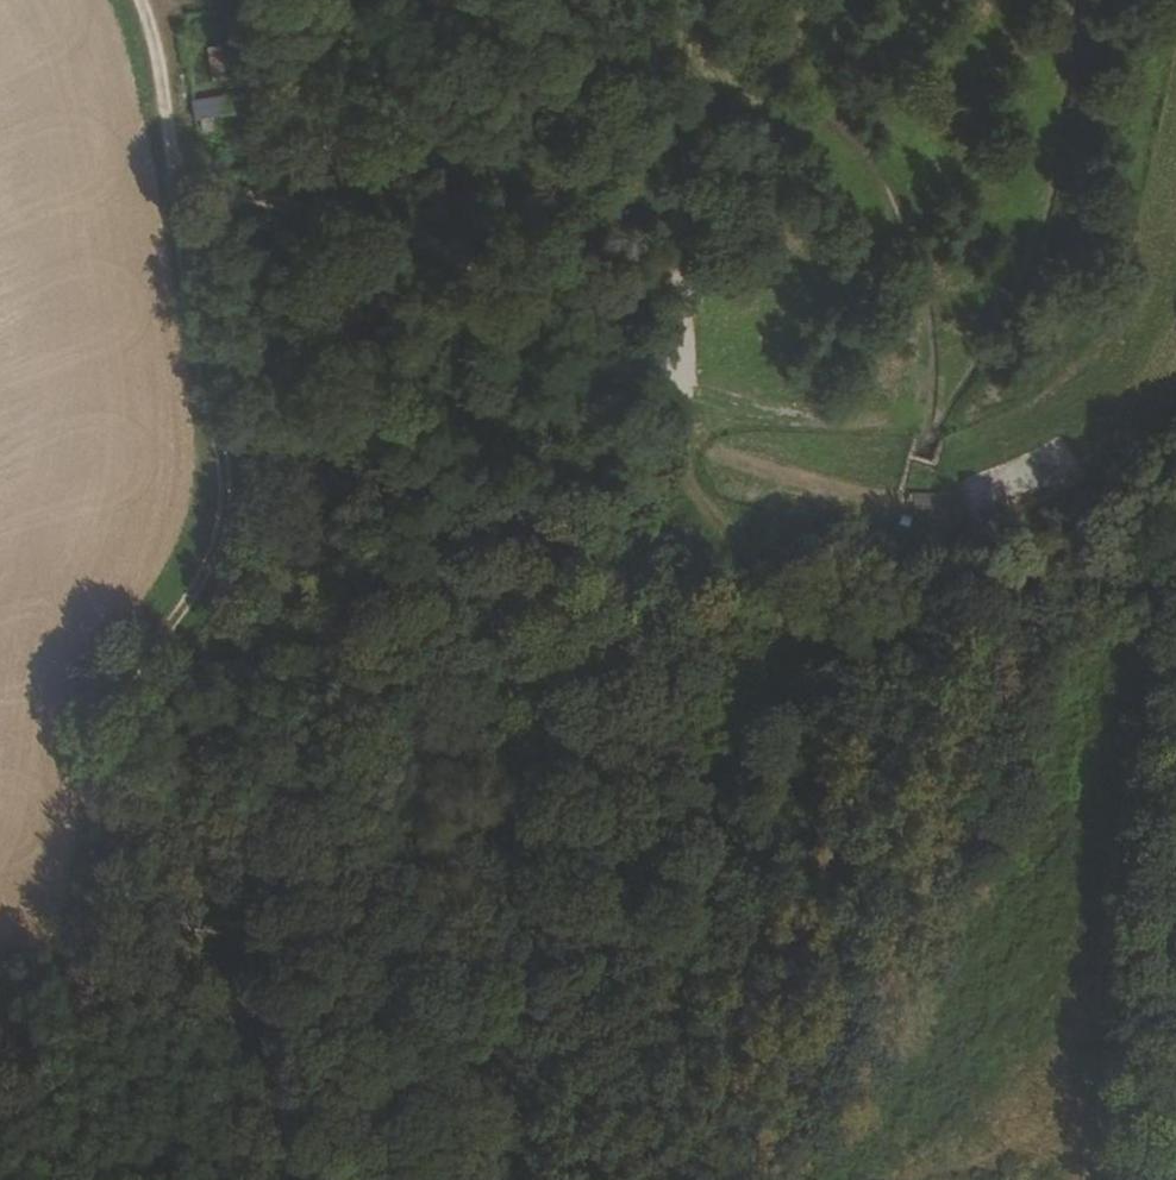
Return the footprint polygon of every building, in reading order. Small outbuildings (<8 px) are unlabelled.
[(202,149),(212,148),(210,134),(231,131),(230,116),(192,120),(194,136),(200,135),(202,149)]
